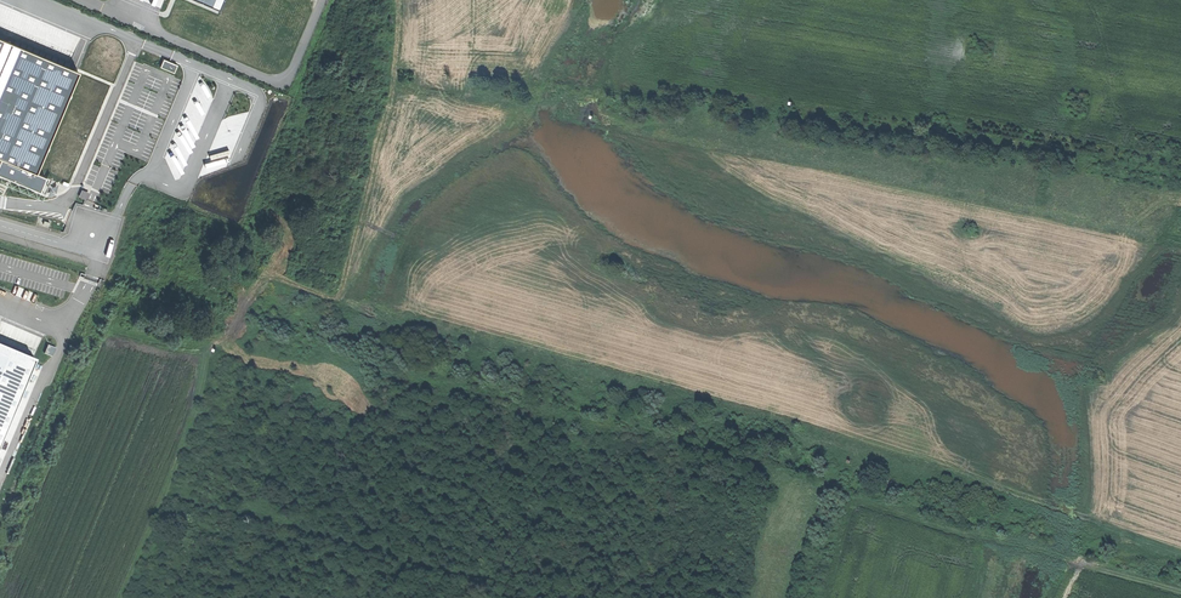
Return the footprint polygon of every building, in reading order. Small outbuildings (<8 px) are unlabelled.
[(217,9),(221,0),(196,0),(217,9)] [(0,36),(0,156),(1,157),(36,171),(79,69),(0,36)] [(175,71),(178,64),(165,58),(162,65),(175,71)] [(82,189),(80,196),(86,198),(89,192),(82,189)] [(0,347),(0,444),(35,362),(0,347)]
